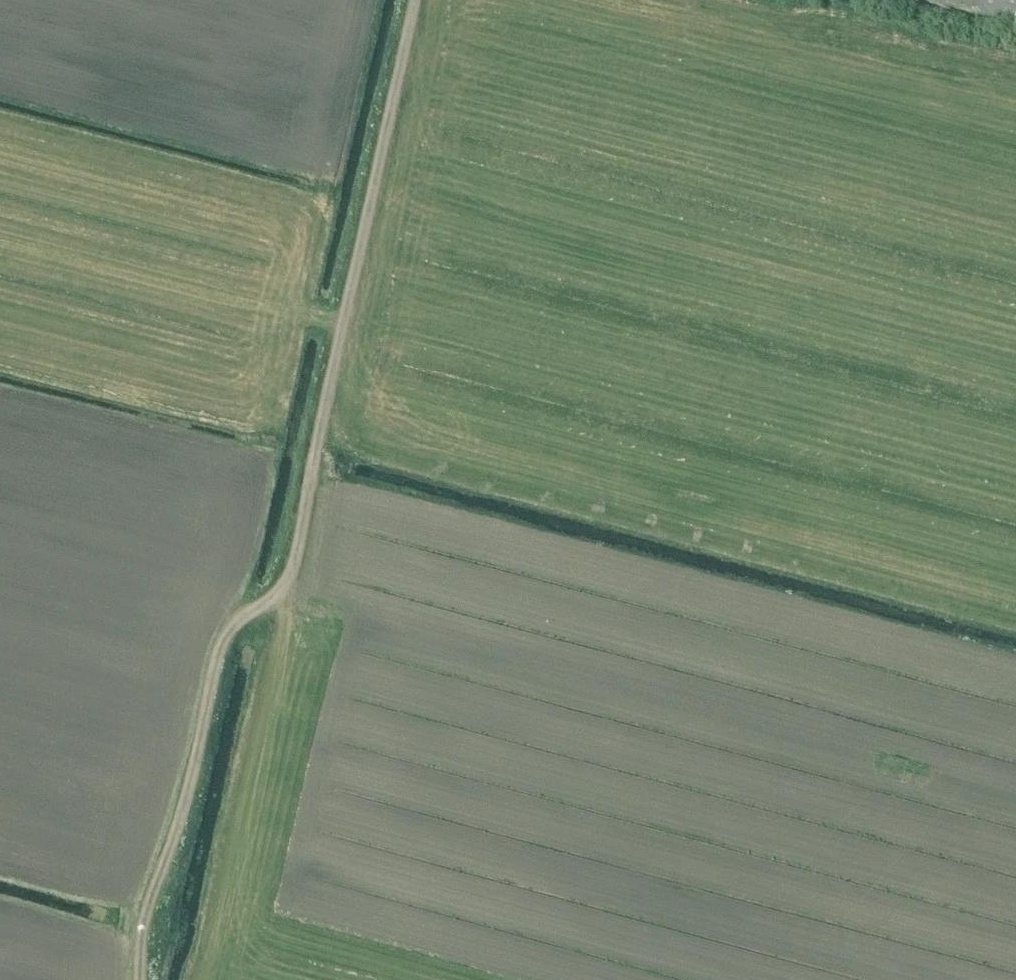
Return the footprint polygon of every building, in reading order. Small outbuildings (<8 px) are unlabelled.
[(1015,24),(1015,21),(1015,0),(918,0),(1015,24)]
